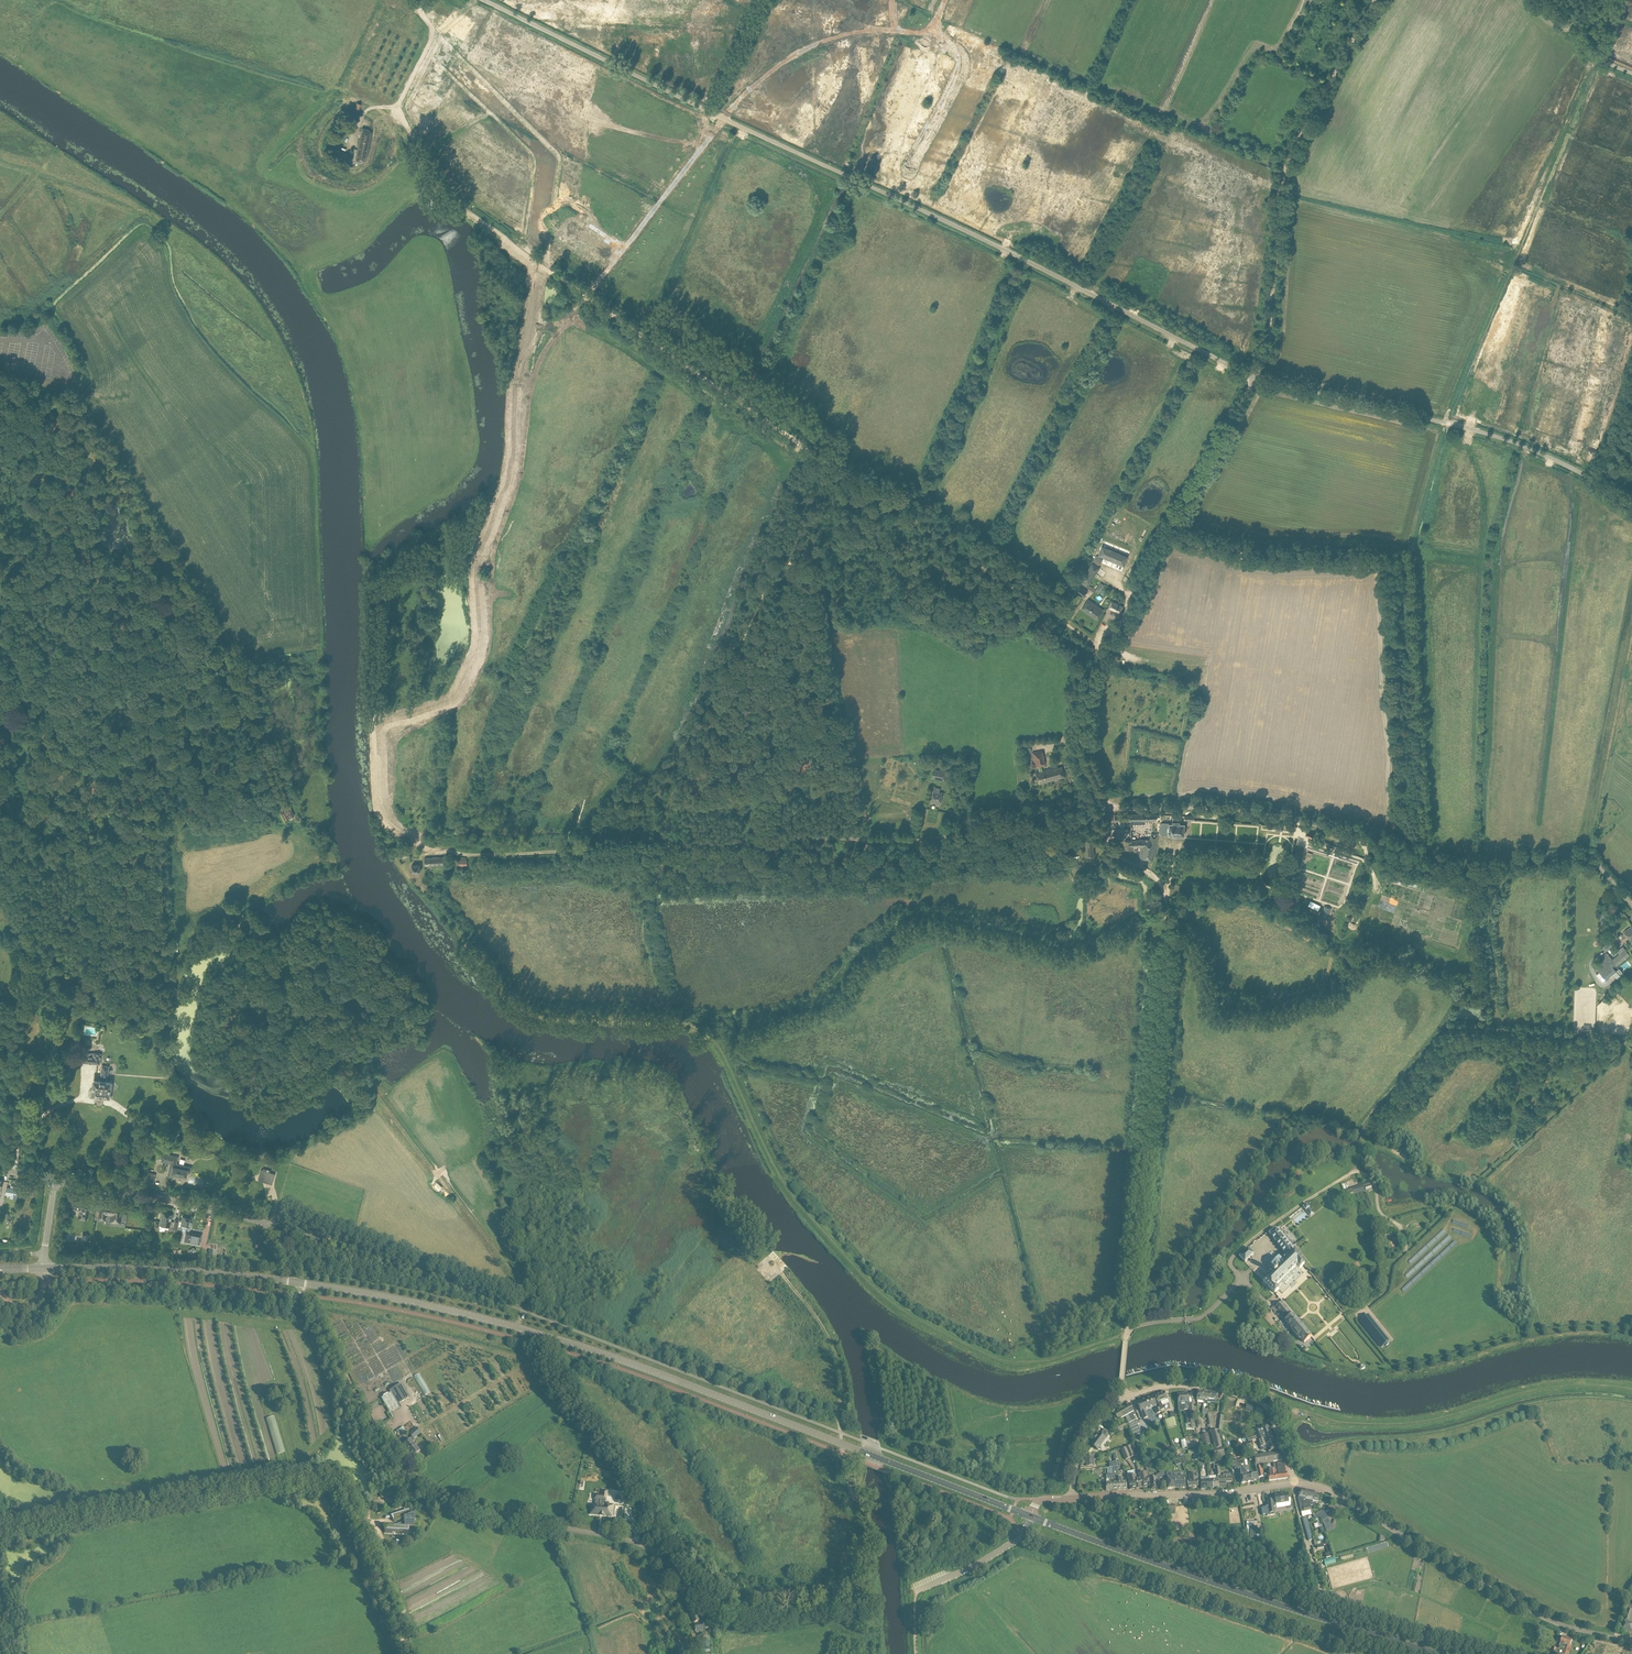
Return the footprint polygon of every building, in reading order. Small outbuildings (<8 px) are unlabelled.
[(362,128),(355,161),(362,162),(364,161),(365,158),(368,148),(371,131),(369,130),(362,128)] [(331,152),(333,153),(332,155),(332,156),(335,157),(342,163),(348,164),(350,155),(332,149),(331,152)] [(1113,517),(1109,524),(1118,528),(1122,521),(1113,517)] [(1087,586),(1099,567),(1091,562),(1079,580),(1087,586)] [(1082,598),(1088,590),(1079,584),(1074,591),(1082,598)] [(1103,610),(1099,607),(1088,599),(1081,609),(1097,620),(1103,610)] [(1124,606),(1123,605),(1111,600),(1107,608),(1120,614),(1124,606)] [(1042,750),(1032,752),(1035,767),(1038,767),(1039,771),(1042,771),(1041,766),(1045,765),(1042,750)] [(1066,777),(1063,766),(1058,767),(1058,766),(1042,771),(1039,771),(1035,772),(1039,784),(1066,777)] [(945,780),(947,771),(934,769),(932,778),(945,780)] [(940,804),(941,799),(943,792),(940,791),(940,788),(935,787),(934,790),(933,790),(932,797),(930,802),(940,804)] [(285,820),(288,818),(294,815),(289,804),(282,808),(284,812),(282,813),(285,820)] [(1159,827),(1159,832),(1161,834),(1161,835),(1172,835),(1183,836),(1184,836),(1184,830),(1184,823),(1179,823),(1179,820),(1177,820),(1177,818),(1177,816),(1177,815),(1172,815),(1172,819),(1172,821),(1172,823),(1162,823),(1160,825),(1159,827)] [(1316,840),(1316,838),(1318,835),(1307,831),(1306,836),(1316,840)] [(1130,840),(1125,840),(1125,849),(1131,849),(1131,847),(1141,847),(1140,851),(1139,857),(1153,859),(1158,834),(1157,834),(1151,834),(1151,840),(1130,840)] [(1094,856),(1093,839),(1085,840),(1086,857),(1094,856)] [(401,849),(399,850),(402,857),(403,856),(403,857),(404,856),(409,854),(406,847),(401,849)] [(425,866),(447,865),(447,857),(425,858),(425,866)] [(1325,906),(1320,918),(1326,920),(1331,908),(1325,906)] [(1630,955),(1625,949),(1612,960),(1607,954),(1594,965),(1599,972),(1596,974),(1603,982),(1606,979),(1606,980),(1617,970),(1615,968),(1617,966),(1630,955)] [(101,1054),(82,1052),(81,1062),(100,1064),(101,1054)] [(111,1090),(113,1082),(110,1082),(104,1081),(105,1078),(107,1079),(109,1066),(106,1066),(106,1067),(102,1067),(101,1075),(102,1075),(102,1078),(103,1078),(102,1081),(94,1080),(92,1089),(91,1089),(90,1090),(90,1092),(91,1093),(92,1094),(108,1096),(109,1090),(111,1090)] [(165,1154),(165,1151),(163,1151),(162,1153),(160,1153),(159,1157),(162,1157),(161,1161),(170,1163),(167,1176),(173,1177),(174,1174),(186,1177),(187,1172),(190,1173),(191,1167),(176,1164),(177,1157),(165,1154)] [(263,1168),(262,1172),(262,1171),(259,1178),(271,1182),(273,1175),(270,1174),(271,1170),(263,1168)] [(153,1187),(155,1174),(149,1173),(146,1186),(153,1187)] [(436,1181),(432,1185),(438,1191),(442,1187),(436,1181)] [(1372,1188),(1370,1182),(1355,1187),(1357,1193),(1372,1188)] [(6,1187),(5,1194),(10,1195),(10,1198),(16,1199),(18,1189),(6,1187)] [(442,1188),(439,1191),(445,1197),(448,1193),(442,1188)] [(1366,1199),(1368,1207),(1371,1206),(1368,1191),(1360,1193),(1362,1200),(1366,1199)] [(86,1219),(89,1205),(86,1205),(87,1202),(82,1201),(82,1200),(77,1200),(77,1201),(72,1200),(71,1209),(80,1211),(80,1215),(79,1218),(86,1219)] [(101,1203),(99,1219),(104,1220),(105,1214),(112,1215),(111,1222),(120,1223),(120,1220),(121,1213),(121,1211),(122,1211),(123,1207),(113,1206),(111,1206),(111,1204),(101,1203)] [(159,1225),(169,1227),(172,1214),(162,1213),(159,1225)] [(179,1220),(178,1227),(182,1228),(190,1229),(191,1226),(192,1218),(182,1216),(182,1221),(179,1220)] [(1279,1289),(1276,1286),(1282,1280),(1285,1283),(1294,1275),(1291,1271),(1297,1266),(1300,1269),(1304,1264),(1294,1251),(1297,1249),(1279,1226),(1276,1228),(1275,1228),(1269,1233),(1287,1256),(1282,1260),(1272,1251),(1262,1261),(1272,1270),(1271,1271),(1271,1272),(1263,1281),(1274,1293),(1279,1289)] [(186,1231),(184,1241),(200,1244),(202,1234),(186,1231)] [(65,1233),(64,1242),(80,1243),(81,1235),(65,1233)] [(87,1247),(89,1235),(83,1234),(81,1246),(87,1247)] [(1254,1254),(1248,1248),(1248,1247),(1239,1256),(1245,1262),(1254,1254)] [(208,1250),(208,1259),(216,1260),(216,1251),(208,1250)] [(1304,1342),(1311,1336),(1299,1321),(1282,1301),(1274,1307),(1291,1327),(1290,1328),(1299,1339),(1300,1338),(1304,1342)] [(1369,1315),(1361,1321),(1382,1347),(1389,1341),(1369,1315)] [(414,1375),(423,1395),(430,1392),(420,1372),(414,1375)] [(401,1383),(390,1390),(391,1392),(397,1404),(409,1397),(401,1383)] [(1217,1400),(1217,1398),(1218,1393),(1209,1391),(1209,1395),(1207,1395),(1207,1399),(1217,1400)] [(391,1392),(381,1398),(390,1412),(399,1407),(397,1404),(391,1392)] [(1158,1403),(1160,1407),(1159,1408),(1161,1412),(1162,1411),(1162,1412),(1164,1411),(1163,1409),(1164,1409),(1161,1402),(1167,1399),(1164,1392),(1155,1395),(1157,1400),(1158,1403)] [(1188,1401),(1188,1393),(1186,1393),(1186,1394),(1184,1394),(1178,1394),(1178,1405),(1184,1405),(1184,1410),(1188,1410),(1188,1409),(1188,1410),(1192,1410),(1192,1403),(1188,1403),(1188,1401)] [(1146,1399),(1149,1408),(1156,1405),(1153,1396),(1146,1399)] [(1137,1402),(1139,1407),(1141,1411),(1144,1418),(1148,1417),(1145,1410),(1149,1408),(1146,1399),(1137,1402)] [(1133,1416),(1135,1415),(1129,1404),(1125,1406),(1129,1414),(1128,1415),(1129,1418),(1130,1418),(1133,1424),(1136,1422),(1137,1422),(1133,1416)] [(1129,1414),(1125,1406),(1114,1412),(1118,1420),(1125,1417),(1127,1419),(1126,1419),(1128,1423),(1125,1424),(1123,1422),(1116,1426),(1119,1431),(1121,1430),(1128,1427),(1129,1426),(1133,1424),(1130,1418),(1129,1418),(1128,1415),(1129,1414)] [(1174,1417),(1170,1418),(1170,1419),(1165,1420),(1167,1429),(1176,1426),(1174,1417)] [(1135,1440),(1142,1437),(1136,1422),(1133,1424),(1129,1426),(1135,1440)] [(1269,1452),(1277,1449),(1268,1426),(1254,1431),(1259,1443),(1258,1443),(1258,1444),(1259,1444),(1260,1447),(1266,1445),(1269,1452)] [(416,1428),(410,1433),(412,1437),(414,1439),(421,1433),(416,1428)] [(1095,1439),(1090,1444),(1097,1450),(1098,1449),(1099,1449),(1098,1448),(1107,1437),(1107,1438),(1109,1436),(1107,1431),(1105,1429),(1102,1433),(1102,1434),(1101,1435),(1099,1434),(1096,1436),(1096,1437),(1095,1438),(1094,1439),(1095,1439)] [(1218,1430),(1211,1432),(1215,1449),(1222,1447),(1218,1430)] [(1203,1445),(1211,1444),(1208,1433),(1201,1435),(1203,1445)] [(410,1439),(404,1444),(409,1450),(408,1451),(413,1456),(414,1455),(415,1456),(418,1454),(417,1453),(420,1450),(410,1439)] [(1241,1444),(1243,1449),(1252,1446),(1250,1441),(1241,1444)] [(1132,1450),(1137,1448),(1135,1443),(1126,1447),(1130,1458),(1135,1456),(1132,1450)] [(1130,1458),(1126,1447),(1121,1449),(1126,1460),(1130,1458)] [(1213,1449),(1212,1450),(1212,1453),(1213,1453),(1214,1458),(1225,1455),(1222,1447),(1215,1449),(1213,1449)] [(1203,1451),(1194,1453),(1195,1460),(1204,1458),(1203,1451)] [(1255,1464),(1260,1463),(1273,1461),(1282,1460),(1281,1451),(1273,1453),(1253,1456),(1254,1459),(1255,1464)] [(1094,1455),(1086,1456),(1086,1466),(1095,1465),(1094,1455)] [(1259,1477),(1257,1472),(1252,1473),(1252,1474),(1246,1475),(1245,1467),(1244,1459),(1230,1461),(1231,1467),(1234,1467),(1235,1469),(1237,1468),(1238,1471),(1240,1471),(1241,1476),(1240,1476),(1241,1483),(1248,1482),(1248,1483),(1248,1482),(1253,1481),(1253,1480),(1259,1479),(1259,1477)] [(1274,1468),(1267,1469),(1268,1475),(1269,1481),(1288,1478),(1285,1462),(1273,1463),(1274,1468)] [(1216,1479),(1218,1479),(1219,1488),(1226,1487),(1226,1482),(1232,1481),(1232,1477),(1231,1477),(1231,1472),(1223,1473),(1223,1472),(1220,1472),(1219,1466),(1219,1467),(1218,1464),(1215,1465),(1215,1467),(1216,1479)] [(1149,1476),(1150,1481),(1151,1490),(1158,1489),(1157,1480),(1158,1480),(1160,1479),(1160,1478),(1163,1477),(1165,1477),(1164,1470),(1159,1470),(1160,1473),(1157,1474),(1156,1476),(1149,1476)] [(1139,1486),(1141,1486),(1142,1487),(1150,1485),(1148,1476),(1147,1476),(1146,1472),(1139,1473),(1139,1477),(1138,1478),(1139,1486)] [(1171,1477),(1171,1472),(1167,1473),(1167,1477),(1166,1477),(1167,1489),(1175,1488),(1179,1487),(1178,1476),(1171,1477)] [(1198,1480),(1197,1473),(1188,1474),(1189,1477),(1185,1477),(1185,1478),(1188,1487),(1198,1486),(1198,1480)] [(1128,1480),(1129,1484),(1130,1489),(1137,1488),(1138,1486),(1139,1486),(1138,1478),(1136,1478),(1135,1474),(1128,1476),(1128,1480)] [(1121,1477),(1118,1477),(1118,1481),(1118,1490),(1127,1489),(1126,1481),(1121,1481),(1121,1477)] [(1201,1489),(1210,1488),(1209,1479),(1200,1480),(1201,1489)] [(1216,1479),(1209,1479),(1210,1488),(1219,1488),(1218,1479),(1216,1479)] [(1305,1498),(1307,1490),(1300,1488),(1299,1495),(1299,1497),(1298,1497),(1301,1512),(1304,1511),(1302,1503),(1303,1502),(1306,1501),(1305,1498)] [(592,1505),(591,1511),(592,1511),(591,1513),(597,1514),(600,1514),(603,1514),(602,1515),(605,1515),(612,1516),(613,1505),(606,1505),(606,1502),(606,1500),(607,1500),(608,1490),(603,1490),(602,1494),(595,1494),(594,1499),(600,1500),(599,1505),(592,1505)] [(1315,1493),(1315,1491),(1307,1490),(1305,1498),(1306,1501),(1303,1502),(1302,1503),(1304,1511),(1311,1510),(1310,1505),(1308,1506),(1306,1498),(1313,1499),(1313,1500),(1318,1501),(1319,1494),(1315,1493)] [(1274,1495),(1275,1499),(1275,1501),(1273,1501),(1272,1499),(1267,1500),(1268,1501),(1268,1502),(1268,1506),(1266,1506),(1266,1507),(1267,1513),(1267,1516),(1275,1514),(1274,1512),(1273,1507),(1276,1506),(1276,1504),(1284,1503),(1284,1505),(1291,1504),(1290,1498),(1288,1498),(1287,1492),(1282,1493),(1282,1494),(1274,1495)] [(384,1532),(390,1533),(408,1534),(408,1527),(413,1527),(414,1513),(409,1515),(407,1509),(393,1515),(394,1520),(404,1517),(405,1526),(385,1525),(384,1532)] [(1323,1510),(1314,1516),(1316,1520),(1320,1518),(1322,1521),(1327,1518),(1323,1510)] [(1307,1518),(1303,1519),(1308,1541),(1312,1540),(1313,1539),(1309,1527),(1307,1518)] [(1323,1559),(1325,1565),(1336,1563),(1334,1557),(1323,1559)] [(697,1616),(695,1611),(694,1606),(688,1608),(694,1623),(699,1621),(697,1616)] [(1624,1624),(1623,1629),(1631,1631),(1631,1627),(1631,1610),(1629,1609),(1625,1620),(1625,1621),(1624,1624)] [(696,1632),(705,1630),(705,1631),(704,1622),(703,1622),(695,1623),(696,1632)] [(701,1636),(702,1645),(706,1644),(706,1647),(703,1648),(703,1647),(702,1647),(702,1648),(710,1647),(709,1640),(707,1640),(706,1635),(701,1636)] [(1570,1652),(1571,1646),(1570,1646),(1572,1639),(1563,1636),(1559,1648),(1563,1649),(1562,1653),(1569,1653),(1570,1652)]
